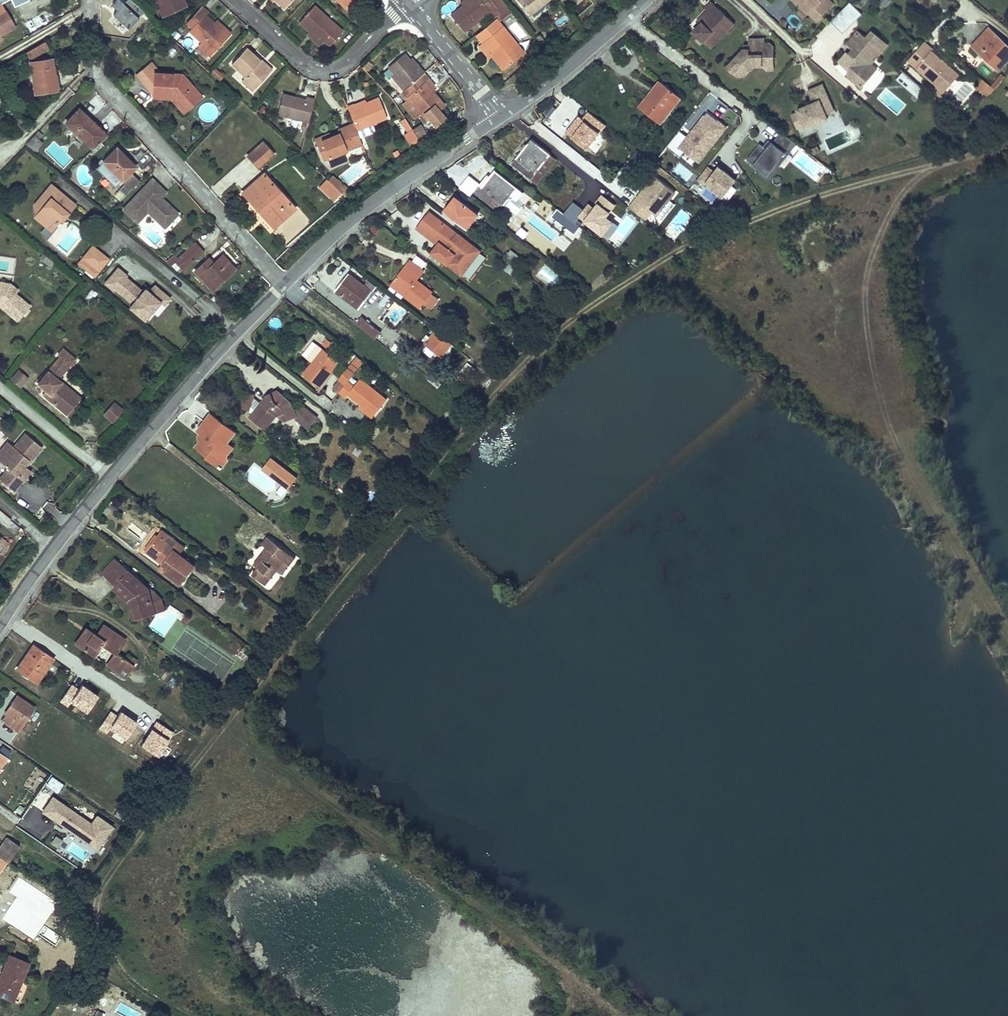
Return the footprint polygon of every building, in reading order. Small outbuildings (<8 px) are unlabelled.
[(129,28),(138,17),(118,0),(116,0),(107,10),(129,28)] [(161,14),(181,5),(178,0),(155,0),(161,14)] [(283,8),(290,0),(274,0),(283,8)] [(347,9),(355,0),(337,0),(347,9)] [(500,14),(508,8),(501,0),(464,0),(460,3),(462,6),(450,16),(463,31),(474,23),(482,16),(486,12),(488,15),(496,8),(500,14)] [(528,14),(546,0),(517,0),(528,14)] [(797,0),(792,0),(807,15),(808,13),(808,12),(811,10),(803,2),(801,4),(797,0)] [(801,4),(803,2),(811,10),(808,12),(808,13),(816,20),(832,3),(829,0),(797,0),(801,4)] [(849,1),(831,21),(843,33),(862,13),(849,1)] [(694,29),(712,46),(734,23),(711,2),(705,8),(707,10),(710,14),(702,22),(694,29)] [(200,6),(185,23),(191,27),(188,31),(213,52),(230,33),(224,28),(222,30),(213,23),(204,14),(206,12),(200,6)] [(313,6),(298,22),(308,31),(321,42),(322,40),(328,45),(341,31),(313,6)] [(510,11),(508,8),(500,14),(493,20),(476,33),(475,34),(482,42),(478,45),(484,51),(490,46),(495,52),(506,65),(523,51),(499,21),(510,11)] [(500,14),(496,8),(488,15),(493,20),(500,14)] [(699,19),(702,22),(710,14),(707,10),(699,19)] [(60,11),(54,14),(57,20),(63,16),(60,11)] [(14,28),(4,12),(0,14),(0,36),(14,28)] [(42,16),(37,19),(42,29),(46,26),(57,20),(54,14),(44,19),(42,16)] [(482,16),(474,23),(478,28),(487,21),(482,16)] [(37,19),(24,26),(30,36),(42,29),(37,19)] [(216,20),(213,23),(222,30),(224,28),(216,20)] [(973,45),(998,68),(1007,58),(1007,46),(989,28),(973,45)] [(308,31),(306,33),(318,44),(321,42),(308,31)] [(846,75),(859,86),(870,74),(864,69),(869,63),(885,44),(870,31),(864,38),(856,31),(845,43),(854,51),(849,57),(844,52),(837,61),(846,69),(846,75)] [(538,34),(534,38),(541,47),(545,44),(538,34)] [(765,62),(773,62),(773,46),(769,42),(764,43),(764,38),(747,39),(748,49),(748,53),(742,53),(740,53),(727,67),(733,74),(742,65),(748,71),(753,67),(762,66),(765,62)] [(625,46),(630,55),(638,51),(633,41),(625,46)] [(960,74),(932,51),(934,49),(925,41),(908,60),(937,85),(938,86),(944,79),(951,85),(960,74)] [(48,49),(44,42),(27,52),(31,59),(48,49)] [(490,46),(484,51),(489,57),(492,56),(491,55),(495,52),(490,46)] [(246,47),(230,64),(245,78),(241,81),(252,90),(268,73),(257,63),(260,60),(246,47)] [(403,53),(387,67),(393,74),(405,88),(417,78),(424,72),(418,66),(416,67),(403,53)] [(54,90),(52,76),(54,75),(52,60),(30,63),(35,93),(54,90)] [(260,60),(257,63),(268,73),(270,70),(260,60)] [(875,68),(869,63),(864,69),(870,74),(875,68)] [(150,64),(136,74),(150,95),(170,99),(173,96),(186,109),(199,96),(180,74),(156,72),(150,64)] [(209,73),(219,81),(224,75),(214,67),(209,73)] [(879,69),(863,87),(870,92),(885,74),(879,69)] [(918,97),(924,89),(902,71),(895,79),(918,97)] [(424,72),(417,78),(422,84),(424,82),(432,92),(435,90),(428,81),(429,80),(424,72)] [(393,74),(390,77),(402,90),(405,88),(393,74)] [(54,75),(52,76),(54,90),(60,89),(57,75),(54,75)] [(402,90),(400,92),(405,99),(406,97),(425,120),(443,105),(432,92),(424,82),(422,84),(417,78),(405,88),(402,90)] [(983,90),(988,84),(981,78),(976,84),(983,90)] [(938,99),(951,85),(944,79),(938,86),(937,85),(931,92),(938,99)] [(660,80),(654,88),(657,90),(642,108),(659,123),(680,97),(660,80)] [(832,110),(821,84),(807,90),(812,102),(796,109),(797,112),(790,115),(796,128),(803,125),(804,128),(826,118),(824,114),(832,110)] [(654,88),(639,105),(642,108),(657,90),(654,88)] [(305,99),(282,93),(277,114),(307,121),(313,98),(306,96),(305,99)] [(173,96),(170,99),(182,112),(186,109),(173,96)] [(352,104),(346,107),(353,124),(355,130),(385,118),(378,98),(365,103),(353,108),(352,104)] [(79,109),(66,123),(85,141),(98,128),(79,109)] [(707,111),(679,147),(701,162),(729,127),(707,111)] [(27,128),(17,117),(13,121),(23,131),(27,128)] [(329,134),(313,140),(322,160),(326,158),(329,166),(345,160),(342,152),(349,149),(357,146),(361,144),(355,130),(353,124),(337,131),(338,133),(330,137),(329,134)] [(418,138),(426,134),(421,124),(413,127),(418,138)] [(370,125),(361,130),(364,136),(373,131),(370,125)] [(411,128),(404,133),(410,141),(417,137),(411,128)] [(748,159),(758,167),(768,175),(786,152),(788,154),(797,143),(781,131),(773,142),(772,141),(767,148),(764,146),(760,143),(748,159)] [(28,142),(26,144),(35,152),(42,144),(33,136),(28,142)] [(531,139),(510,165),(529,179),(530,178),(536,182),(554,160),(548,155),(550,153),(531,139)] [(769,139),(764,146),(767,148),(772,141),(769,139)] [(262,143),(246,156),(256,167),(272,154),(262,143)] [(357,146),(349,149),(353,157),(361,154),(357,146)] [(117,149),(104,162),(122,180),(136,167),(117,149)] [(756,170),(768,180),(788,154),(786,152),(768,175),(758,167),(756,170)] [(676,163),(672,171),(686,178),(690,170),(676,163)] [(708,166),(698,178),(724,197),(737,179),(718,166),(714,171),(708,166)] [(480,183),(474,191),(489,203),(494,198),(503,205),(517,188),(495,170),(489,177),(483,186),(480,183)] [(263,173),(242,192),(252,203),(254,201),(267,215),(265,218),(272,226),(293,207),(263,173)] [(333,175),(328,180),(331,183),(337,178),(333,175)] [(487,175),(480,183),(483,186),(489,177),(487,175)] [(653,175),(652,177),(673,193),(674,192),(653,175)] [(652,177),(643,188),(664,204),(673,193),(652,177)] [(337,178),(331,183),(341,192),(346,188),(337,178)] [(152,179),(123,209),(137,222),(147,211),(155,218),(159,214),(168,223),(178,214),(161,197),(157,202),(150,196),(159,186),(152,179)] [(328,180),(320,187),(326,192),(329,189),(337,195),(341,192),(331,183),(328,180)] [(45,203),(33,217),(49,230),(58,219),(65,211),(68,214),(75,206),(50,185),(39,198),(45,203)] [(166,192),(159,186),(150,196),(157,202),(161,197),(166,192)] [(643,188),(629,206),(645,219),(650,212),(655,215),(664,204),(643,188)] [(39,198),(33,205),(33,217),(45,203),(39,198)] [(449,205),(445,211),(467,228),(478,213),(457,198),(451,206),(449,205)] [(556,209),(551,215),(566,227),(567,226),(576,232),(580,227),(556,209)] [(480,249),(456,232),(429,210),(419,222),(442,239),(438,244),(432,252),(448,264),(461,274),(480,249)] [(65,211),(58,219),(61,222),(68,214),(65,211)] [(168,223),(159,214),(155,218),(164,227),(168,223)] [(442,239),(419,222),(415,227),(438,244),(442,239)] [(195,244),(171,266),(179,273),(203,252),(195,244)] [(82,257),(95,268),(98,270),(108,259),(91,245),(82,257)] [(511,251),(505,257),(514,264),(519,258),(511,251)] [(49,268),(54,263),(44,255),(40,260),(49,268)] [(222,255),(220,257),(233,271),(235,269),(222,255)] [(95,268),(82,257),(77,262),(91,273),(95,268)] [(209,267),(204,262),(195,272),(212,290),(233,271),(220,257),(213,264),(209,267)] [(208,259),(204,262),(209,267),(213,264),(208,259)] [(409,260),(394,281),(407,291),(404,295),(420,307),(432,292),(416,281),(423,271),(409,260)] [(171,297),(154,284),(147,292),(116,267),(103,283),(127,302),(124,306),(148,326),(171,297)] [(341,284),(335,291),(359,308),(376,287),(368,280),(363,286),(350,276),(343,285),(341,284)] [(394,281),(391,284),(404,295),(407,291),(394,281)] [(2,300),(6,303),(3,306),(17,320),(30,307),(15,294),(18,291),(9,283),(1,282),(0,289),(0,300),(2,300)] [(367,298),(375,305),(383,296),(375,289),(367,298)] [(385,294),(378,304),(383,307),(390,298),(385,294)] [(355,313),(350,320),(374,339),(379,332),(355,313)] [(442,358),(452,344),(434,330),(423,344),(442,358)] [(379,333),(375,341),(383,344),(387,337),(379,333)] [(55,355),(58,357),(68,365),(73,359),(61,349),(55,355)] [(338,365),(321,351),(300,377),(317,391),(338,365)] [(354,355),(350,362),(359,367),(363,360),(354,355)] [(58,357),(53,363),(63,371),(68,365),(58,357)] [(53,363),(36,383),(44,390),(49,394),(46,398),(66,415),(76,402),(57,386),(60,382),(57,379),(63,371),(53,363)] [(28,376),(18,368),(9,379),(19,387),(28,376)] [(342,388),(352,375),(346,370),(336,383),(342,388)] [(387,402),(352,375),(342,388),(336,395),(344,401),(346,398),(373,419),(387,402)] [(60,382),(57,386),(76,402),(79,398),(60,382)] [(44,390),(41,394),(46,398),(49,394),(44,390)] [(294,419),(291,410),(289,402),(277,393),(264,396),(261,400),(253,394),(243,391),(239,406),(251,410),(246,417),(262,431),(274,417),(281,414),(284,423),(294,419)] [(125,413),(116,405),(106,417),(115,425),(125,413)] [(301,407),(291,410),(294,419),(306,428),(315,418),(301,407)] [(281,414),(274,417),(284,423),(281,414)] [(234,434),(210,416),(196,433),(199,435),(205,441),(202,444),(198,445),(197,444),(194,449),(205,458),(208,454),(216,461),(226,458),(231,451),(225,445),(234,434)] [(2,463),(10,470),(14,473),(6,483),(17,493),(27,480),(22,476),(28,469),(45,449),(28,435),(16,448),(13,446),(7,454),(9,456),(2,463)] [(197,444),(198,445),(202,444),(205,441),(199,435),(197,439),(197,444)] [(13,446),(10,443),(0,455),(0,461),(2,463),(9,456),(7,454),(13,446)] [(208,454),(205,458),(220,471),(227,462),(226,458),(216,461),(208,454)] [(267,462),(264,467),(272,474),(276,469),(267,462)] [(22,476),(27,480),(33,473),(28,469),(22,476)] [(10,470),(2,480),(6,483),(14,473),(10,470)] [(163,530),(159,535),(174,547),(178,542),(163,530)] [(174,547),(159,535),(147,550),(169,566),(167,569),(184,582),(196,566),(181,555),(186,548),(178,542),(174,547)] [(295,559),(267,536),(261,544),(266,548),(253,564),(257,567),(251,575),(265,585),(284,562),(289,566),(295,559)] [(9,543),(1,537),(0,538),(0,546),(4,549),(9,543)] [(157,613),(150,589),(125,566),(116,557),(102,571),(111,580),(117,586),(115,588),(129,602),(132,600),(134,601),(139,618),(157,613)] [(154,594),(150,589),(157,613),(162,611),(159,599),(154,594)] [(75,643),(95,656),(102,645),(116,654),(109,665),(126,676),(135,663),(118,652),(125,641),(106,628),(101,636),(90,630),(87,635),(83,632),(75,643)] [(37,683),(53,658),(34,645),(17,669),(37,683)] [(18,732),(34,707),(17,696),(5,715),(7,716),(3,722),(18,732)] [(57,793),(63,784),(51,776),(45,785),(57,793)] [(55,792),(39,813),(94,855),(117,825),(101,813),(94,822),(55,792)] [(92,802),(78,792),(70,801),(84,812),(92,802)] [(116,815),(127,822),(132,815),(121,808),(116,815)] [(6,839),(0,848),(0,854),(10,861),(19,848),(6,839)] [(72,843),(66,852),(85,863),(90,854),(72,843)] [(9,862),(0,856),(0,874),(2,871),(9,862)] [(28,967),(9,958),(0,979),(0,995),(14,1001),(28,967)]
